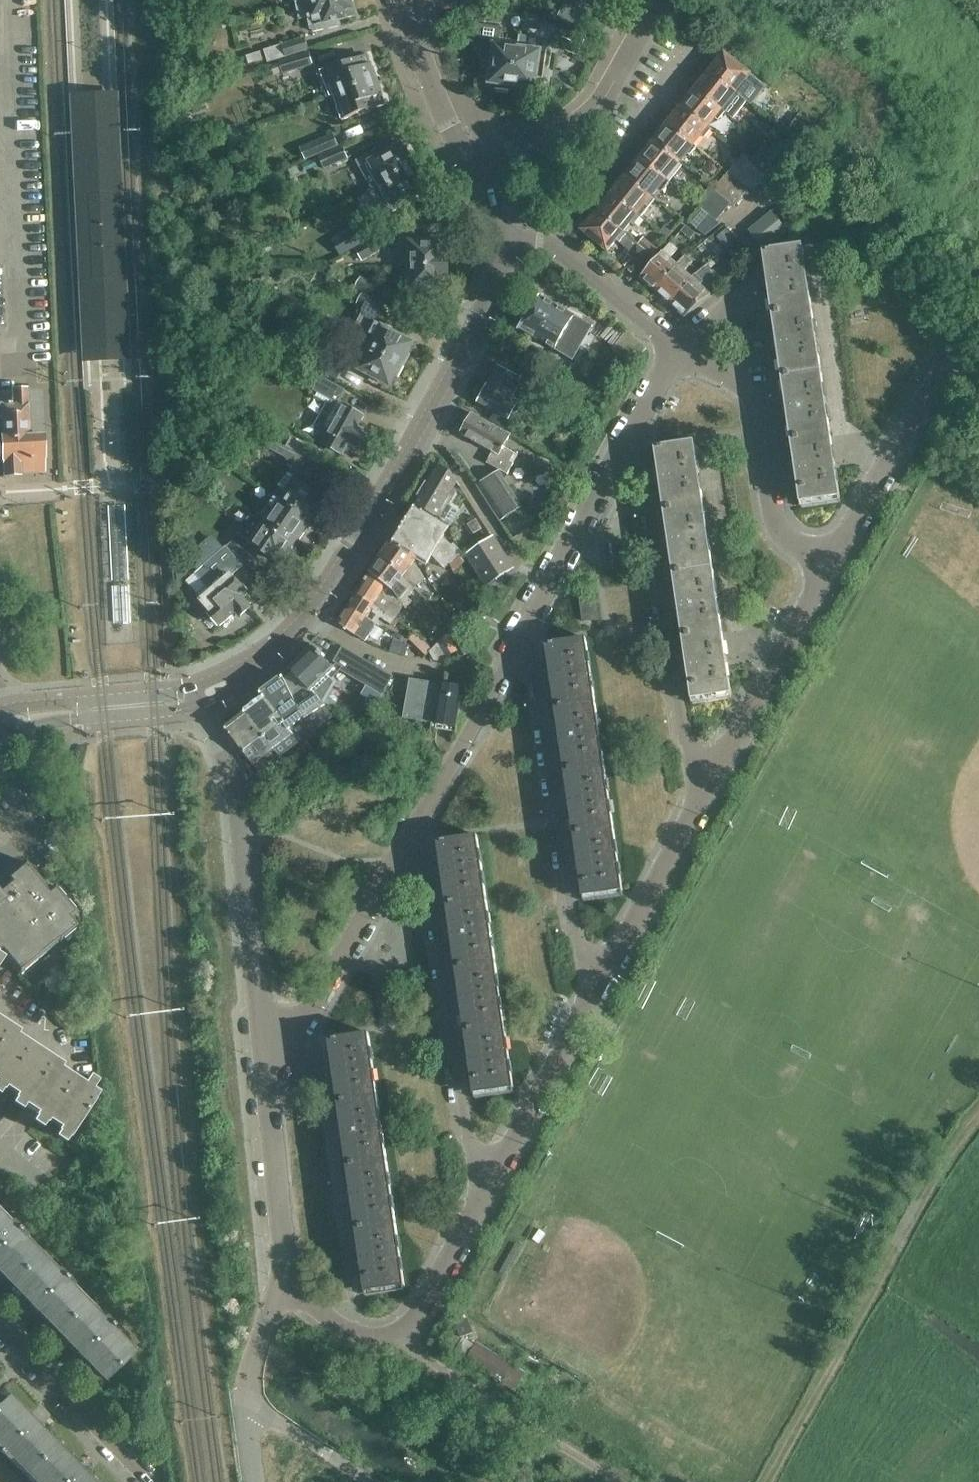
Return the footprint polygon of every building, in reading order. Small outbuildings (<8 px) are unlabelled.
[(307,1),(296,3),(300,20),(308,18),(311,31),(313,30),(314,32),(341,27),(340,20),(355,17),(352,3),(353,1),(353,0),(309,0),(307,1)] [(595,19),(564,4),(558,16),(589,31),(595,19)] [(492,45),(489,63),(487,71),(493,72),(491,84),(495,85),(494,88),(513,92),(518,63),(520,50),(521,43),(503,40),(505,28),(482,24),(480,39),(494,41),(493,45),(492,45)] [(587,34),(565,24),(559,35),(582,46),(587,34)] [(305,39),(265,51),(269,62),(309,50),(305,39)] [(518,63),(513,92),(531,95),(532,91),(536,92),(538,80),(544,81),(549,55),(520,50),(518,63)] [(261,51),(246,56),(249,65),(265,60),(263,54),(262,54),(261,51)] [(313,64),(313,63),(310,53),(279,62),(282,74),(313,64)] [(712,71),(710,72),(739,96),(754,78),(725,54),(718,63),(715,63),(711,68),(712,71)] [(334,81),(339,94),(378,80),(374,67),(372,68),(371,65),(370,65),(367,57),(325,71),(329,83),(334,81)] [(696,90),(725,113),(733,119),(747,102),(739,96),(710,72),(704,80),(701,80),(696,85),(698,88),(696,90)] [(378,80),(339,94),(343,107),(338,109),(342,120),(384,105),(381,96),(382,96),(381,92),(383,92),(378,80)] [(719,121),(725,113),(696,90),(690,98),(687,97),(682,103),(683,106),(682,107),(708,128),(708,127),(716,118),(719,121)] [(669,123),(668,125),(694,145),(701,136),(705,138),(712,130),(708,127),(708,128),(682,107),(676,115),(673,115),(668,120),(669,123)] [(806,149),(819,133),(820,132),(800,115),(786,132),(806,149)] [(680,163),(680,162),(687,153),(691,156),(698,147),(694,145),(668,125),(662,133),(659,132),(654,137),(655,140),(654,142),(680,163)] [(301,148),(301,149),(296,151),(300,162),(338,146),(334,135),(301,148)] [(641,158),(640,160),(669,183),(684,165),(680,162),(680,163),(654,142),(648,150),(644,150),(640,155),(641,158)] [(784,161),(777,155),(763,144),(750,160),(772,177),(784,161)] [(366,166),(371,175),(372,175),(379,186),(383,184),(417,164),(410,153),(408,154),(403,145),(366,166)] [(348,159),(343,147),(325,154),(330,166),(348,159)] [(777,155),(784,161),(785,161),(788,164),(794,156),(783,147),(777,155)] [(729,170),(730,171),(750,188),(754,191),(767,176),(742,155),(729,170)] [(627,175),(626,177),(651,198),(652,197),(659,188),(663,191),(669,183),(640,160),(634,168),(630,167),(626,172),(627,175)] [(417,164),(383,184),(389,194),(384,197),(389,207),(426,187),(421,177),(423,176),(417,164)] [(730,171),(714,189),(731,204),(735,206),(750,188),(730,171)] [(637,215),(638,214),(645,205),(649,208),(655,200),(652,197),(651,198),(626,177),(620,185),(616,185),(612,190),(613,193),(612,194),(637,215)] [(731,204),(714,189),(711,186),(696,203),(717,221),(731,204)] [(113,280),(109,194),(87,195),(91,281),(113,280)] [(596,210),(598,212),(623,232),(624,232),(631,223),(634,226),(641,217),(638,214),(637,215),(612,194),(607,201),(605,199),(596,210)] [(694,203),(685,196),(680,202),(689,209),(694,203)] [(701,208),(690,222),(705,233),(719,223),(701,208)] [(749,228),(764,247),(786,229),(771,211),(749,228)] [(585,227),(583,230),(586,232),(585,233),(589,237),(590,236),(598,242),(597,243),(604,249),(605,248),(609,251),(617,240),(620,243),(627,234),(624,232),(623,232),(598,212),(592,218),(590,217),(583,225),(585,227)] [(666,219),(675,226),(680,220),(671,213),(666,219)] [(681,232),(690,240),(695,234),(686,226),(681,232)] [(369,239),(362,228),(346,237),(352,249),(369,239)] [(727,229),(717,237),(727,249),(736,241),(727,229)] [(643,237),(639,242),(653,254),(657,248),(643,237)] [(363,261),(380,251),(373,240),(356,250),(363,261)] [(411,266),(449,266),(449,253),(446,253),(446,242),(403,242),(403,254),(411,254),(411,266)] [(656,290),(656,291),(679,265),(671,258),(679,249),(672,243),(641,277),(648,283),(647,285),(654,292),(656,290)] [(763,249),(773,313),(812,307),(803,243),(764,249),(763,249)] [(636,274),(652,255),(638,244),(629,254),(634,258),(627,267),(636,274)] [(670,303),(671,304),(694,278),(693,278),(686,271),(694,262),(687,256),(679,265),(656,291),(664,297),(664,300),(667,303),(670,303)] [(449,266),(411,266),(411,278),(403,278),(403,290),(446,290),(446,280),(449,280),(449,266)] [(694,278),(671,304),(678,310),(678,313),(681,316),(684,316),(686,317),(712,294),(701,285),(712,273),(706,266),(696,275),(693,278),(694,278)] [(361,279),(360,280),(354,290),(362,295),(356,306),(364,310),(356,325),(372,334),(366,345),(404,367),(411,355),(408,354),(414,344),(391,332),(395,325),(387,321),(392,310),(372,300),(379,288),(361,279)] [(530,313),(577,340),(587,324),(575,317),(540,296),(530,313)] [(822,370),(812,307),(773,313),(782,376),(822,370)] [(530,313),(520,330),(555,350),(556,350),(568,357),(577,340),(530,313)] [(398,379),(404,367),(366,345),(354,368),(390,387),(396,377),(398,379)] [(324,358),(311,351),(305,361),(319,369),(324,358)] [(326,359),(320,370),(337,380),(343,369),(326,359)] [(515,378),(499,370),(489,389),(488,388),(480,402),(509,419),(526,390),(513,382),(515,378)] [(782,376),(791,439),(831,434),(822,370),(782,376)] [(314,424),(322,428),(317,437),(325,442),(324,445),(343,456),(349,446),(358,451),(368,434),(358,428),(363,418),(339,404),(346,391),(322,378),(315,391),(319,394),(317,397),(326,402),(314,424)] [(44,475),(42,438),(29,438),(27,392),(0,393),(4,477),(44,475)] [(477,487),(500,521),(523,508),(505,481),(514,465),(511,463),(515,455),(504,448),(511,436),(473,415),(461,436),(493,454),(487,464),(501,472),(477,487)] [(840,498),(831,434),(791,439),(800,503),(840,498)] [(291,437),(286,447),(307,460),(312,450),(303,445),(304,444),(291,437)] [(704,505),(695,442),(655,447),(665,511),(704,505)] [(319,466),(307,460),(286,447),(283,445),(271,467),(289,479),(277,497),(275,496),(273,499),(309,524),(311,521),(313,522),(320,513),(317,511),(324,502),(308,491),(309,490),(310,490),(313,484),(309,481),(319,466)] [(422,491),(448,506),(454,497),(460,500),(458,501),(469,519),(477,513),(467,498),(458,493),(460,488),(452,475),(438,465),(422,491)] [(245,476),(243,479),(241,481),(253,489),(257,484),(245,476)] [(414,505),(417,507),(450,527),(459,513),(448,506),(422,491),(414,505)] [(270,507),(261,521),(295,544),(297,541),(300,543),(306,534),(304,532),(309,524),(273,499),(269,506),(270,507)] [(714,568),(704,505),(665,511),(674,574),(714,568)] [(465,562),(460,555),(462,554),(454,546),(452,548),(443,541),(451,528),(450,527),(417,507),(405,526),(439,547),(453,562),(451,564),(455,572),(465,562)] [(475,535),(483,529),(476,518),(468,524),(475,535)] [(293,547),(295,544),(261,521),(247,542),(281,565),(287,556),(289,557),(295,548),(293,547)] [(439,561),(437,563),(445,570),(450,565),(453,572),(454,573),(455,572),(451,564),(453,562),(439,547),(405,526),(393,545),(406,552),(405,554),(416,562),(426,567),(433,556),(439,561)] [(463,532),(456,536),(462,545),(468,541),(463,532)] [(488,586),(514,569),(494,538),(468,556),(488,586)] [(207,548),(213,556),(224,547),(217,539),(207,548)] [(209,613),(220,626),(236,612),(240,616),(251,607),(241,595),(245,592),(231,576),(253,557),(245,548),(234,540),(195,574),(210,591),(200,600),(210,612),(209,613)] [(406,552),(393,545),(391,544),(382,558),(406,574),(417,588),(426,581),(419,571),(413,565),(416,562),(405,554),(406,552)] [(406,609),(413,604),(409,602),(417,588),(406,574),(382,558),(370,576),(394,592),(403,605),(406,609)] [(723,631),(714,568),(674,574),(683,637),(723,631)] [(394,592),(370,576),(358,595),(394,619),(403,605),(394,592)] [(394,619),(358,595),(349,608),(373,624),(376,627),(382,618),(391,624),(394,619)] [(581,600),(582,606),(584,623),(599,621),(596,598),(581,600)] [(373,624),(349,608),(338,624),(365,642),(367,639),(365,637),(373,624)] [(463,630),(474,623),(483,618),(477,608),(457,620),(462,629),(463,630)] [(453,635),(465,656),(475,650),(463,630),(462,629),(453,635)] [(732,694),(723,631),(683,637),(693,700),(732,694)] [(427,655),(430,652),(433,650),(419,636),(413,642),(427,655)] [(449,637),(439,643),(447,658),(458,652),(449,637)] [(587,639),(547,645),(557,708),(596,702),(587,639)] [(392,652),(399,654),(402,643),(395,641),(392,652)] [(447,658),(439,643),(433,650),(430,652),(435,661),(440,662),(447,658)] [(314,646),(290,669),(294,672),(293,673),(315,697),(318,695),(323,703),(324,701),(335,682),(332,679),(333,679),(329,675),(335,669),(324,657),(326,656),(322,652),(320,653),(314,646)] [(351,652),(350,653),(341,668),(380,692),(389,676),(351,652)] [(265,699),(290,730),(305,718),(305,719),(326,706),(323,703),(318,695),(315,697),(293,673),(286,680),(283,677),(261,693),(265,699)] [(436,724),(444,685),(411,679),(404,718),(436,724)] [(444,685),(436,724),(456,728),(463,688),(444,685)] [(247,714),(274,750),(275,750),(280,758),(300,744),(294,735),(290,730),(265,699),(245,713),(246,715),(247,714)] [(605,765),(596,702),(557,708),(566,771),(605,765)] [(227,730),(250,761),(254,766),(274,750),(247,714),(246,715),(227,730)] [(298,770),(303,777),(313,769),(309,763),(298,770)] [(566,771),(568,786),(575,834),(615,828),(605,765),(566,771)] [(296,769),(277,780),(282,790),(301,778),(296,769)] [(64,826),(58,818),(48,826),(54,834),(64,826)] [(624,892),(615,828),(575,834),(585,898),(624,892)] [(478,836),(438,842),(447,905),(487,899),(478,836)] [(19,975),(39,959),(37,955),(55,940),(58,944),(79,927),(72,919),(77,914),(54,887),(49,891),(25,863),(5,879),(12,888),(2,895),(0,892),(0,952),(19,975)] [(447,905),(449,920),(456,968),(496,962),(487,899),(447,905)] [(456,968),(458,983),(465,1031),(505,1026),(496,962),(456,968)] [(465,1031),(467,1046),(474,1094),(514,1089),(510,1063),(505,1026),(465,1031)] [(0,1030),(0,1085),(40,1111),(38,1115),(72,1137),(95,1102),(50,1072),(52,1069),(42,1063),(7,1039),(9,1036),(0,1030)] [(330,1039),(339,1102),(378,1096),(369,1033),(330,1039)] [(98,1082),(90,1077),(84,1087),(91,1092),(98,1082)] [(387,1159),(378,1096),(339,1102),(348,1165),(387,1159)] [(348,1165),(350,1181),(357,1228),(396,1223),(387,1159),(348,1165)] [(13,1283),(40,1256),(24,1240),(28,1236),(13,1222),(10,1224),(0,1215),(0,1270),(13,1283)] [(406,1286),(396,1223),(357,1228),(366,1292),(406,1286)] [(39,1310),(59,1331),(87,1304),(71,1288),(74,1284),(60,1270),(57,1273),(40,1256),(13,1283),(32,1303),(31,1305),(37,1311),(39,1310)] [(87,1304),(59,1331),(79,1351),(78,1353),(84,1359),(85,1358),(106,1380),(134,1353),(118,1336),(121,1333),(106,1318),(103,1321),(87,1304)] [(457,1324),(444,1347),(456,1354),(465,1337),(473,1335),(468,1319),(457,1323),(457,1324)] [(466,1361),(533,1403),(544,1385),(477,1343),(466,1361)] [(56,1446),(36,1426),(38,1424),(31,1418),(30,1419),(9,1398),(0,1407),(0,1451),(9,1460),(13,1457),(29,1473),(56,1446)] [(83,1473),(84,1472),(78,1466),(77,1467),(56,1446),(29,1473),(37,1481),(91,1481),(83,1473)]
